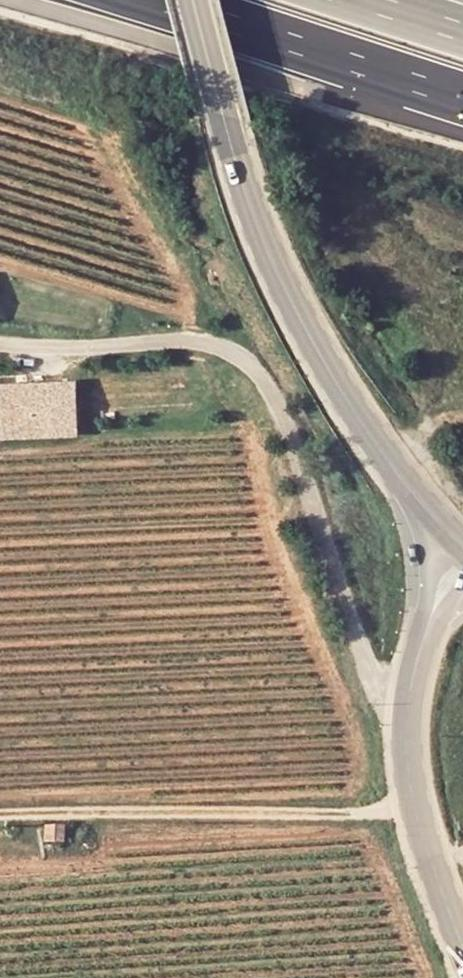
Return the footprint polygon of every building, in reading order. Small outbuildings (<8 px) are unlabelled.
[(79,434),(78,381),(0,383),(0,389),(2,437),(79,434)] [(62,828),(45,828),(45,841),(62,842),(62,828)]
